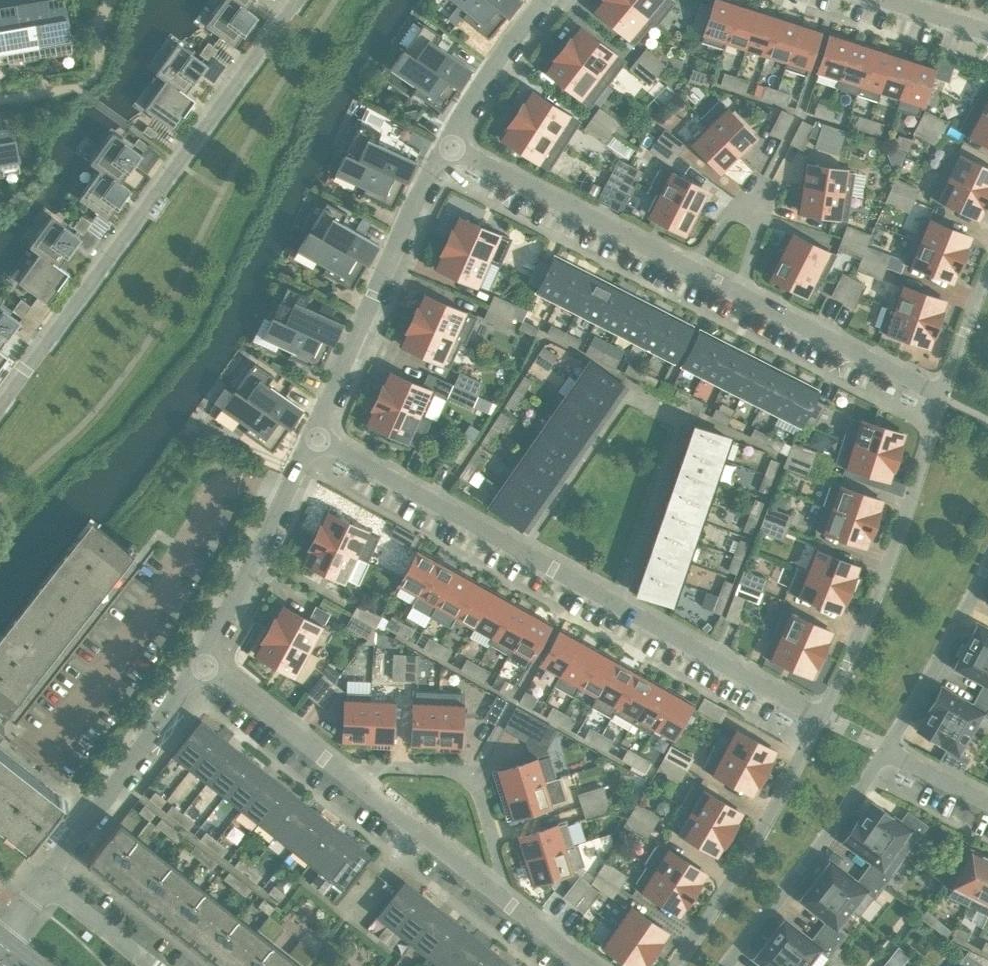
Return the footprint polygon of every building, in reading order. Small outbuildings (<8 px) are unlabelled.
[(65,7),(48,10),(47,0),(46,0),(30,3),(39,54),(72,48),(65,7)] [(256,16),(247,9),(246,10),(232,0),(223,0),(205,25),(234,46),(256,16)] [(253,0),(232,0),(246,10),(247,9),(253,0)] [(488,0),(452,0),(466,12),(462,17),(488,39),(507,16),(488,0)] [(507,16),(521,0),(488,0),(507,16)] [(625,0),(599,0),(593,7),(635,42),(651,22),(625,0)] [(673,4),(669,0),(625,0),(651,22),(655,25),(673,4)] [(738,5),(723,0),(714,0),(712,7),(704,31),(701,41),(724,49),(726,42),(738,5)] [(39,54),(30,3),(15,5),(16,15),(0,18),(7,59),(39,54)] [(704,31),(712,7),(700,3),(692,27),(704,31)] [(745,48),(757,11),(738,5),(726,42),(745,48)] [(766,55),(778,18),(757,11),(745,48),(766,55)] [(786,61),(798,24),(778,18),(766,55),(786,61)] [(471,70),(436,45),(442,36),(423,23),(404,50),(458,88),(471,70)] [(806,75),(820,31),(798,24),(786,61),(783,68),(806,75)] [(624,62),(577,26),(561,47),(608,84),(624,62)] [(839,78),(851,41),(829,34),(818,71),(839,78)] [(836,87),(856,94),(871,48),(851,41),(839,78),(836,87)] [(213,55),(218,49),(208,42),(204,48),(213,55)] [(186,92),(206,64),(177,43),(155,73),(165,80),(166,79),(185,93),(186,92)] [(608,84),(561,47),(544,69),(591,105),(608,84)] [(213,55),(204,48),(199,54),(209,61),(213,55)] [(877,101),(880,91),(892,55),(871,48),(856,94),(877,101)] [(665,65),(645,49),(637,59),(657,75),(665,65)] [(458,88),(404,50),(391,69),(417,87),(413,93),(441,112),(458,88)] [(899,98),(911,61),(892,55),(880,91),(899,98)] [(657,75),(637,59),(629,68),(649,85),(657,75)] [(923,101),(931,77),(934,68),(911,61),(899,98),(896,109),(918,116),(923,101)] [(701,84),(704,73),(692,69),(689,80),(701,84)] [(733,88),(736,77),(724,73),(721,84),(733,88)] [(745,92),(748,81),(736,77),(733,88),(745,92)] [(935,105),(943,81),(931,77),(923,101),(935,105)] [(174,130),(196,100),(186,92),(185,93),(166,79),(165,80),(144,108),(174,130)] [(774,102),(778,90),(765,87),(762,98),(774,102)] [(981,87),(970,108),(987,117),(987,91),(981,87)] [(579,123),(529,90),(514,113),(564,145),(579,123)] [(786,105),(789,94),(778,90),(774,102),(786,105)] [(754,138),(717,100),(700,117),(709,125),(738,155),(754,138)] [(826,118),(830,107),(818,103),(814,114),(826,118)] [(838,122),(842,111),(830,107),(826,118),(838,122)] [(619,122),(599,108),(591,118),(612,133),(619,122)] [(970,108),(958,129),(987,144),(987,117),(970,108)] [(781,138),(793,116),(781,110),(770,133),(781,138)] [(941,133),(947,122),(925,111),(919,122),(941,133)] [(564,145),(514,113),(499,136),(549,168),(564,145)] [(867,132),(871,121),(859,117),(855,128),(867,132)] [(612,133),(591,118),(584,129),(605,143),(612,133)] [(802,149),(813,126),(802,121),(790,143),(802,149)] [(879,135),(883,124),(871,121),(867,132),(879,135)] [(936,145),(941,133),(919,122),(913,133),(936,145)] [(415,161),(376,143),(381,133),(360,123),(345,154),(406,182),(415,161)] [(827,151),(831,139),(841,142),(845,131),(822,123),(815,147),(827,151)] [(157,132),(147,125),(143,131),(152,138),(157,132)] [(738,155),(709,125),(692,142),(721,171),(738,155)] [(13,128),(0,130),(0,173),(4,172),(2,163),(19,160),(13,128)] [(685,144),(664,130),(657,140),(677,154),(685,144)] [(120,183),(141,154),(112,133),(90,163),(100,170),(100,169),(120,183)] [(907,151),(911,140),(898,136),(895,147),(907,151)] [(143,151),(148,145),(138,138),(133,144),(143,151)] [(677,154),(657,140),(649,150),(670,165),(677,154)] [(952,152),(941,174),(987,195),(987,169),(952,152)] [(406,182),(345,154),(336,174),(365,188),(362,194),(393,209),(406,182)] [(618,188),(630,165),(618,160),(607,182),(618,188)] [(850,195),(854,172),(806,164),(803,188),(850,195)] [(629,193),(641,171),(630,165),(618,188),(629,193)] [(696,212),(706,191),(659,167),(649,188),(696,212)] [(130,190),(120,183),(100,169),(100,170),(79,198),(108,220),(130,190)] [(941,174),(931,195),(981,218),(987,203),(987,195),(941,174)] [(913,200),(918,189),(895,179),(890,190),(913,200)] [(696,212),(649,188),(648,189),(659,194),(649,214),(685,233),(696,212)] [(847,218),(850,195),(803,188),(799,211),(847,218)] [(908,212),(913,200),(890,190),(885,202),(908,212)] [(378,244),(341,223),(346,213),(326,202),(309,231),(367,264),(378,244)] [(91,222),(82,215),(77,221),(87,228),(91,222)] [(510,240),(456,216),(445,241),(499,265),(510,240)] [(60,266),(80,238),(51,217),(29,246),(39,253),(40,253),(59,267),(60,266)] [(964,259),(972,238),(928,220),(920,241),(964,259)] [(87,228),(77,221),(73,227),(83,234),(87,228)] [(866,246),(870,235),(847,226),(842,238),(866,246)] [(367,264),(309,231),(298,250),(326,267),(322,273),(352,290),(367,264)] [(823,278),(834,256),(792,234),(780,256),(817,275),(823,278)] [(861,258),(866,246),(842,238),(838,249),(861,258)] [(964,259),(920,241),(913,238),(904,261),(954,282),(964,259)] [(477,285),(488,261),(499,266),(499,265),(445,241),(434,266),(477,285)] [(885,267),(890,255),(866,246),(861,258),(885,267)] [(47,303),(69,273),(60,266),(59,267),(40,253),(39,253),(18,282),(47,303)] [(557,302),(575,267),(555,256),(550,265),(539,288),(537,292),(557,302)] [(807,295),(817,275),(780,256),(770,276),(807,295)] [(881,279),(885,267),(861,258),(857,270),(881,279)] [(527,282),(539,288),(550,265),(539,260),(527,282)] [(576,312),(594,276),(575,267),(557,302),(576,312)] [(842,302),(854,279),(842,273),(831,296),(842,302)] [(595,322),(613,286),(594,276),(576,312),(595,322)] [(854,307),(865,285),(854,279),(842,302),(854,307)] [(342,324),(303,306),(308,296),(287,286),(272,316),(333,344),(342,324)] [(614,331),(632,296),(613,286),(595,322),(614,331)] [(939,323),(947,302),(902,286),(895,308),(939,323)] [(476,318),(421,294),(410,319),(465,343),(476,318)] [(512,317),(517,306),(494,296),(489,307),(512,317)] [(634,341),(652,306),(632,296),(614,331),(634,341)] [(31,306),(21,299),(16,304),(26,312),(31,306)] [(26,312),(16,304),(12,311),(22,318),(26,312)] [(931,346),(939,323),(895,308),(888,305),(880,329),(931,346)] [(653,351),(671,316),(652,306),(634,341),(653,351)] [(19,321),(0,307),(0,348),(19,321)] [(507,329),(512,317),(489,307),(484,319),(507,329)] [(333,344),(272,316),(263,337),(292,350),(289,357),(320,371),(333,344)] [(673,361),(691,326),(671,316),(653,351),(673,361)] [(465,343),(410,319),(399,344),(442,363),(453,339),(460,342),(464,343),(465,343)] [(534,336),(538,328),(522,320),(518,328),(534,336)] [(566,332),(551,325),(547,333),(562,340),(566,332)] [(702,376),(720,341),(700,330),(682,366),(702,376)] [(581,340),(566,332),(562,340),(576,348),(581,340)] [(721,386),(739,350),(720,341),(702,376),(721,386)] [(600,360),(604,352),(589,344),(585,352),(600,360)] [(557,355),(543,346),(538,354),(552,363),(557,355)] [(9,356),(0,350),(0,368),(9,356)] [(741,396),(759,360),(739,350),(721,386),(741,396)] [(619,359),(604,352),(600,360),(615,367),(619,359)] [(552,363),(538,354),(533,361),(547,370),(552,363)] [(760,405),(778,370),(759,360),(741,396),(760,405)] [(622,384),(590,361),(577,380),(609,402),(622,384)] [(302,409),(267,385),(273,376),(254,362),(235,390),(289,428),(302,409)] [(643,371),(628,364),(624,372),(639,379),(643,371)] [(779,415),(797,380),(778,370),(760,405),(779,415)] [(430,391),(387,371),(376,396),(430,420),(431,419),(420,415),(430,391)] [(658,379),(643,371),(639,379),(653,387),(658,379)] [(482,383),(459,373),(454,384),(477,395),(482,383)] [(523,395),(532,381),(524,376),(515,390),(523,395)] [(609,402),(577,380),(564,398),(597,420),(609,402)] [(799,425),(801,422),(813,399),(817,390),(797,380),(779,415),(799,425)] [(477,395),(454,384),(449,396),(472,406),(477,395)] [(692,396),(677,389),(673,397),(688,404),(692,396)] [(289,428),(235,390),(222,409),(248,427),(244,432),(272,452),(289,428)] [(513,409),(523,395),(515,390),(506,404),(513,409)] [(430,420),(376,396),(365,421),(419,445),(430,420)] [(707,404),(692,396),(688,404),(703,412),(707,404)] [(597,420),(564,398),(552,415),(584,438),(597,420)] [(813,427),(824,405),(813,399),(801,422),(813,427)] [(730,416),(715,408),(711,416),(726,424),(730,416)] [(499,431),(508,417),(500,412),(491,426),(499,431)] [(584,438),(552,415),(540,433),(572,456),(584,438)] [(741,432),(745,423),(730,416),(726,424),(741,432)] [(899,456),(905,435),(849,417),(842,439),(899,456)] [(722,460),(729,438),(692,425),(685,447),(722,460)] [(490,445),(499,431),(491,426),(482,440),(490,445)] [(769,435),(754,428),(750,436),(765,444),(769,435)] [(572,456),(540,433),(527,451),(560,473),(572,456)] [(460,463),(473,442),(463,435),(449,456),(460,463)] [(779,451),(784,443),(769,435),(765,444),(779,451)] [(891,480),(899,456),(842,439),(835,462),(891,480)] [(812,464),(816,452),(793,443),(788,455),(812,464)] [(715,480),(722,460),(685,447),(678,467),(715,480)] [(475,467),(485,453),(477,448),(468,462),(475,467)] [(560,473),(527,451),(515,468),(547,491),(560,473)] [(807,476),(812,464),(788,455),(784,467),(807,476)] [(773,477),(779,462),(770,459),(764,474),(773,477)] [(466,481),(475,467),(468,462),(459,476),(466,481)] [(708,501),(715,480),(678,467),(671,488),(708,501)] [(547,491),(515,468),(502,486),(535,509),(547,491)] [(767,493),(773,477),(764,474),(758,490),(767,493)] [(876,524),(884,502),(832,484),(824,506),(876,524)] [(535,509),(502,486),(489,504),(522,527),(535,509)] [(701,521),(708,501),(671,488),(664,508),(701,521)] [(757,518),(763,502),(755,499),(749,514),(757,518)] [(876,524),(824,506),(817,528),(868,546),(876,524)] [(787,528),(792,516),(768,507),(763,519),(787,528)] [(701,521),(664,508),(656,529),(694,541),(701,521)] [(379,537),(325,511),(313,536),(367,561),(379,537)] [(751,533),(757,518),(749,514),(743,530),(751,533)] [(782,540),(787,528),(763,519),(759,531),(782,540)] [(7,714),(3,711),(129,551),(98,526),(100,524),(99,522),(0,648),(0,723),(7,714)] [(418,537),(396,525),(390,536),(412,548),(418,537)] [(687,562),(694,541),(656,529),(649,549),(687,562)] [(345,581),(356,557),(367,562),(367,561),(313,536),(302,561),(345,581)] [(742,558),(748,543),(739,539),(733,555),(742,558)] [(680,582),(687,562),(649,549),(642,569),(680,582)] [(418,595),(437,561),(417,550),(398,584),(418,595)] [(851,590),(860,568),(816,550),(807,571),(796,567),(851,590)] [(736,574),(742,558),(733,555),(727,570),(736,574)] [(431,616),(456,572),(437,561),(418,595),(436,605),(430,616),(431,616)] [(842,612),(851,590),(796,567),(787,589),(842,612)] [(673,604),(680,582),(642,569),(635,591),(673,604)] [(767,580),(743,571),(739,583),(762,592),(767,580)] [(450,627),(474,583),(456,572),(431,616),(450,627)] [(726,598),(732,583),(724,580),(718,595),(726,598)] [(474,627),(493,593),(474,583),(450,627),(456,617),(474,627)] [(758,603),(762,592),(739,583),(734,594),(746,599),(758,603)] [(490,644),(512,604),(493,593),(474,627),(492,637),(489,643),(490,644)] [(737,623),(746,599),(734,594),(725,618),(737,623)] [(720,614),(726,598),(718,595),(712,611),(720,614)] [(380,616),(358,604),(352,615),(374,628),(380,616)] [(506,658),(531,614),(512,604),(490,644),(508,654),(505,658),(506,658)] [(308,651),(321,627),(280,605),(267,629),(308,651)] [(833,633),(783,611),(774,632),(823,654),(833,633)] [(526,670),(551,625),(531,614),(506,658),(526,670)] [(374,628),(352,615),(346,626),(368,638),(374,628)] [(397,633),(403,623),(391,617),(386,627),(397,633)] [(408,639),(413,629),(403,623),(397,633),(408,639)] [(976,624),(965,645),(961,642),(961,643),(987,658),(987,630),(976,624)] [(308,651),(267,629),(254,653),(295,675),(308,651)] [(554,686),(579,641),(559,630),(540,664),(559,675),(553,685),(554,686)] [(823,654),(774,632),(764,654),(814,676),(823,654)] [(435,654),(440,644),(429,638),(423,648),(435,654)] [(573,696),(598,652),(579,641),(554,686),(573,696)] [(961,643),(955,654),(959,656),(954,667),(984,683),(978,694),(987,700),(987,658),(961,643)] [(445,660),(451,650),(440,644),(435,654),(445,660)] [(592,707),(617,662),(598,652),(573,696),(574,696),(579,686),(597,696),(591,706),(592,707)] [(405,680),(406,655),(394,654),(392,679),(405,680)] [(417,681),(418,655),(406,655),(405,680),(417,681)] [(472,675),(478,665),(467,659),(461,669),(472,675)] [(611,717),(636,673),(617,662),(592,707),(611,717)] [(483,681),(489,671),(478,665),(472,675),(483,681)] [(632,724),(655,684),(636,673),(611,717),(611,718),(614,713),(632,724)] [(318,703),(333,683),(323,675),(307,695),(318,703)] [(510,697),(516,687),(505,680),(499,691),(510,697)] [(327,710),(343,691),(333,683),(318,703),(327,710)] [(651,734),(673,694),(655,684),(632,724),(651,734)] [(978,694),(972,705),(942,688),(930,709),(970,733),(981,714),(987,717),(987,700),(978,694)] [(437,744),(439,692),(415,691),(413,743),(437,744)] [(368,741),(370,693),(346,692),(344,740),(368,741)] [(460,746),(462,693),(439,692),(437,744),(460,746)] [(530,708),(536,698),(525,692),(519,702),(530,708)] [(391,742),(393,701),(370,700),(371,693),(370,693),(368,741),(391,742)] [(674,739),(693,705),(673,694),(651,734),(655,728),(674,739)] [(495,724),(507,702),(496,696),(484,718),(495,724)] [(726,710),(704,698),(698,709),(720,721),(726,710)] [(526,741),(538,719),(516,707),(504,729),(526,741)] [(558,723),(564,713),(552,707),(547,717),(558,723)] [(970,733),(930,709),(917,730),(947,747),(940,759),(961,770),(969,758),(959,752),(970,733)] [(569,729),(574,719),(564,713),(558,723),(569,729)] [(190,769),(218,734),(200,720),(172,755),(190,769)] [(596,745),(601,734),(590,728),(584,738),(596,745)] [(777,752),(735,730),(724,750),(714,744),(713,745),(766,773),(777,752)] [(207,783),(235,747),(218,734),(190,769),(207,783)] [(606,750),(612,740),(601,734),(596,745),(606,750)] [(766,773),(713,745),(702,766),(754,794),(766,773)] [(692,758),(670,746),(664,757),(686,769),(692,758)] [(224,796),(252,760),(235,747),(207,783),(224,796)] [(633,766),(639,756),(628,749),(622,759),(633,766)] [(0,754),(0,820),(28,842),(60,801),(0,754)] [(556,779),(549,756),(498,771),(505,794),(556,779)] [(644,772),(650,762),(639,756),(633,766),(644,772)] [(686,769),(664,757),(658,768),(680,780),(686,769)] [(241,809),(269,774),(252,760),(224,796),(241,809)] [(258,823),(286,787),(269,774),(241,809),(258,823)] [(551,804),(544,783),(556,779),(505,794),(512,816),(551,804)] [(743,814),(692,784),(680,805),(731,835),(743,814)] [(275,836),(303,801),(286,787),(258,823),(275,836)] [(606,799),(602,787),(578,794),(582,807),(606,799)] [(166,800),(155,791),(149,799),(160,807),(166,800)] [(610,811),(606,799),(582,807),(585,818),(610,811)] [(292,850),(320,814),(303,801),(275,836),(292,850)] [(918,837),(927,825),(907,811),(899,822),(871,802),(857,822),(904,855),(916,836),(918,837)] [(659,817),(637,804),(630,814),(652,827),(659,817)] [(155,814),(144,805),(139,812),(150,820),(155,814)] [(183,813),(172,805),(166,812),(177,821),(183,813)] [(731,835),(680,805),(684,808),(672,827),(719,855),(731,835)] [(194,822),(183,813),(177,821),(188,829),(194,822)] [(309,863),(337,827),(320,814),(292,850),(309,863)] [(652,827),(630,814),(624,825),(646,838),(652,827)] [(172,827),(161,818),(155,825),(167,834),(172,827)] [(573,844),(566,822),(518,837),(525,860),(564,847),(573,844)] [(904,855),(857,822),(843,842),(872,861),(863,872),(883,887),(892,874),(891,873),(904,855)] [(90,860),(225,965),(293,965),(116,826),(90,860)] [(183,836),(172,827),(167,834),(177,843),(183,836)] [(316,888),(354,841),(337,827),(309,863),(319,871),(309,883),(316,888)] [(211,847),(217,840),(206,831),(200,839),(211,847)] [(228,849),(217,840),(211,847),(222,856),(228,849)] [(344,890),(370,857),(371,855),(354,841),(316,888),(323,894),(332,882),(344,890)] [(707,875),(657,843),(644,863),(694,895),(707,875)] [(206,854),(195,845),(189,852),(201,861),(206,854)] [(571,870),(565,848),(525,860),(532,882),(571,870)] [(987,867),(987,860),(971,851),(949,895),(969,905),(987,867)] [(217,862),(206,854),(201,861),(211,869),(217,862)] [(251,867),(240,858),(234,866),(245,874),(251,867)] [(874,898),(883,887),(863,872),(856,882),(829,861),(814,880),(859,915),(872,897),(874,898)] [(626,876),(605,862),(598,873),(619,887),(626,876)] [(694,895),(644,863),(648,866),(636,885),(682,915),(694,895)] [(262,875),(251,867),(245,874),(256,883),(262,875)] [(969,905),(969,906),(974,897),(987,904),(987,867),(969,905)] [(240,881),(229,872),(223,879),(234,887),(240,881)] [(619,887),(598,873),(591,883),(612,897),(619,887)] [(574,904),(589,885),(579,877),(564,896),(574,904)] [(384,942),(422,894),(404,880),(376,916),(387,925),(377,937),(384,942)] [(859,915),(814,880),(799,899),(826,920),(818,930),(837,945),(846,934),(837,927),(851,910),(858,916),(859,915)] [(251,889),(240,881),(234,887),(245,896),(251,889)] [(279,901),(285,894),(274,885),(268,892),(279,901)] [(583,912),(599,892),(589,885),(574,904),(583,912)] [(410,943),(439,908),(422,894),(384,942),(391,947),(400,935),(410,943)] [(269,914),(274,907),(263,899),(258,906),(269,914)] [(669,934),(630,907),(617,926),(655,953),(669,934)] [(427,957),(455,921),(439,908),(410,943),(427,957)] [(936,918),(926,910),(921,917),(931,925),(936,918)] [(837,945),(818,930),(810,941),(783,919),(768,938),(803,965),(806,965),(819,950),(828,957),(837,945)] [(472,935),(455,921),(427,957),(439,965),(448,965),(472,935)] [(617,926),(603,946),(632,965),(646,965),(655,953),(617,926)] [(965,941),(969,933),(958,928),(954,936),(965,941)] [(489,948),(472,935),(448,965),(475,965),(489,948)] [(768,938),(753,957),(764,965),(803,965),(768,938)] [(506,961),(489,948),(475,965),(503,965),(506,961)] [(967,952),(957,964),(959,965),(984,965),(967,952)]
